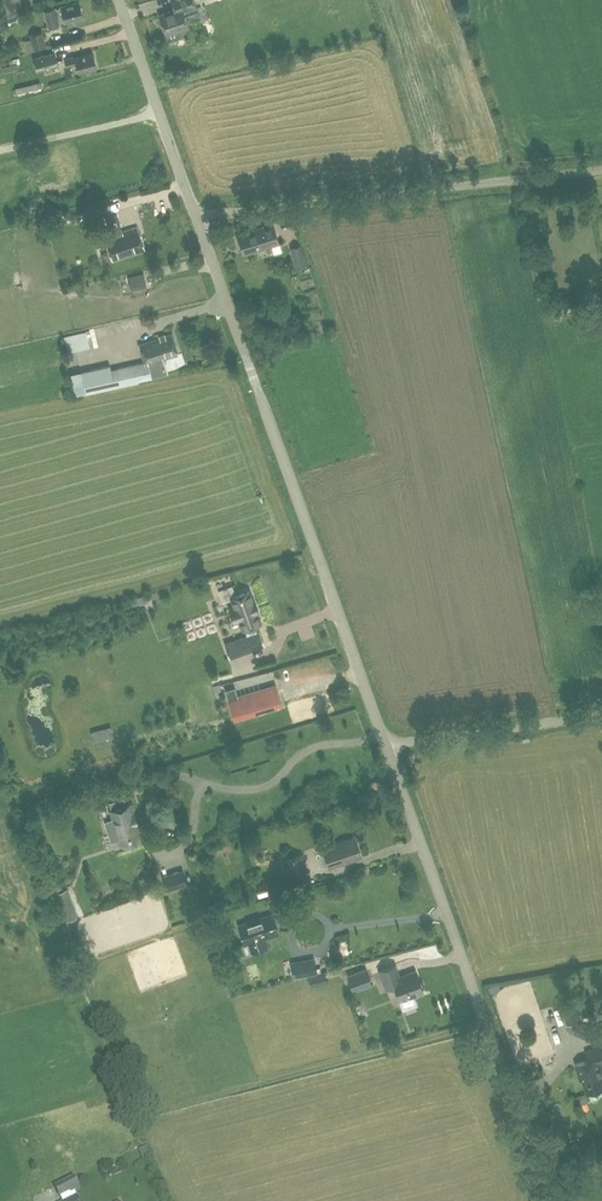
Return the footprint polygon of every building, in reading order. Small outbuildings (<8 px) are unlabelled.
[(8,16),(24,12),(21,0),(15,0),(5,3),(8,16)] [(189,27),(187,21),(199,17),(193,0),(171,0),(175,10),(160,15),(166,35),(189,27)] [(84,17),(80,1),(61,6),(61,7),(56,8),(55,7),(44,10),(49,27),(60,25),(59,23),(84,17)] [(26,51),(32,50),(47,47),(46,45),(42,31),(29,35),(30,39),(23,41),(26,51)] [(37,72),(58,66),(54,52),(33,58),(37,72)] [(97,68),(93,52),(75,57),(75,56),(64,59),(66,66),(76,63),(79,73),(97,68)] [(19,92),(40,87),(39,82),(18,86),(19,92)] [(89,220),(105,214),(101,205),(85,210),(89,220)] [(562,226),(574,219),(567,207),(556,213),(562,226)] [(111,236),(105,237),(113,260),(144,250),(137,227),(123,232),(117,215),(105,219),(111,236)] [(279,244),(276,234),(276,233),(273,222),(237,234),(238,236),(236,237),(239,245),(241,244),(244,255),(266,247),(268,252),(273,250),(272,246),(279,244)] [(296,268),(307,264),(300,244),(289,248),(296,268)] [(131,291),(146,287),(143,273),(143,272),(128,276),(131,291)] [(71,335),(74,350),(90,347),(86,331),(71,335)] [(145,362),(111,371),(110,366),(81,373),(86,393),(115,386),(163,375),(160,360),(178,354),(171,334),(139,344),(145,362)] [(80,355),(70,358),(71,365),(82,362),(80,355)] [(247,635),(225,643),(230,657),(263,645),(258,631),(256,632),(253,625),(260,622),(256,612),(257,612),(253,600),(252,601),(249,591),(234,596),(238,606),(229,609),(233,621),(239,619),(242,629),(245,628),(247,635)] [(234,688),(224,691),(233,720),(250,715),(281,706),(278,698),(277,692),(274,684),(236,696),(234,688)] [(105,822),(104,823),(108,833),(116,830),(119,840),(121,846),(141,839),(136,825),(137,824),(133,813),(130,805),(125,806),(123,799),(113,803),(115,810),(110,811),(113,820),(105,822)] [(329,868),(361,857),(354,837),(322,847),(329,868)] [(292,886),(310,880),(301,854),(283,860),(292,886)] [(416,863),(400,867),(405,885),(421,881),(416,863)] [(187,883),(183,869),(169,874),(173,888),(173,887),(187,883)] [(64,923),(77,918),(66,889),(53,894),(64,923)] [(271,915),(239,926),(245,944),(240,946),(243,955),(251,952),(267,947),(264,938),(277,934),(271,915)] [(294,977),(305,975),(303,960),(291,962),(294,977)] [(398,980),(395,973),(397,972),(395,966),(379,972),(385,989),(393,987),(398,1002),(400,1001),(402,1007),(416,1002),(414,998),(424,994),(422,989),(423,987),(421,982),(419,983),(415,972),(406,975),(407,977),(398,980)] [(352,992),(372,985),(366,968),(346,975),(352,992)] [(325,973),(308,977),(311,987),(328,983),(325,973)] [(568,1022),(582,1018),(576,1000),(562,1004),(568,1022)] [(575,1064),(578,1072),(580,1071),(583,1079),(587,1091),(601,1086),(601,1046),(589,1050),(591,1058),(588,1059),(575,1064)] [(74,1177),(54,1186),(59,1198),(66,1195),(70,1193),(70,1194),(73,1192),(80,1189),(75,1179),(74,1177)] [(68,1198),(63,1200),(78,1200),(73,1192),(70,1194),(70,1193),(66,1195),(68,1198)]
